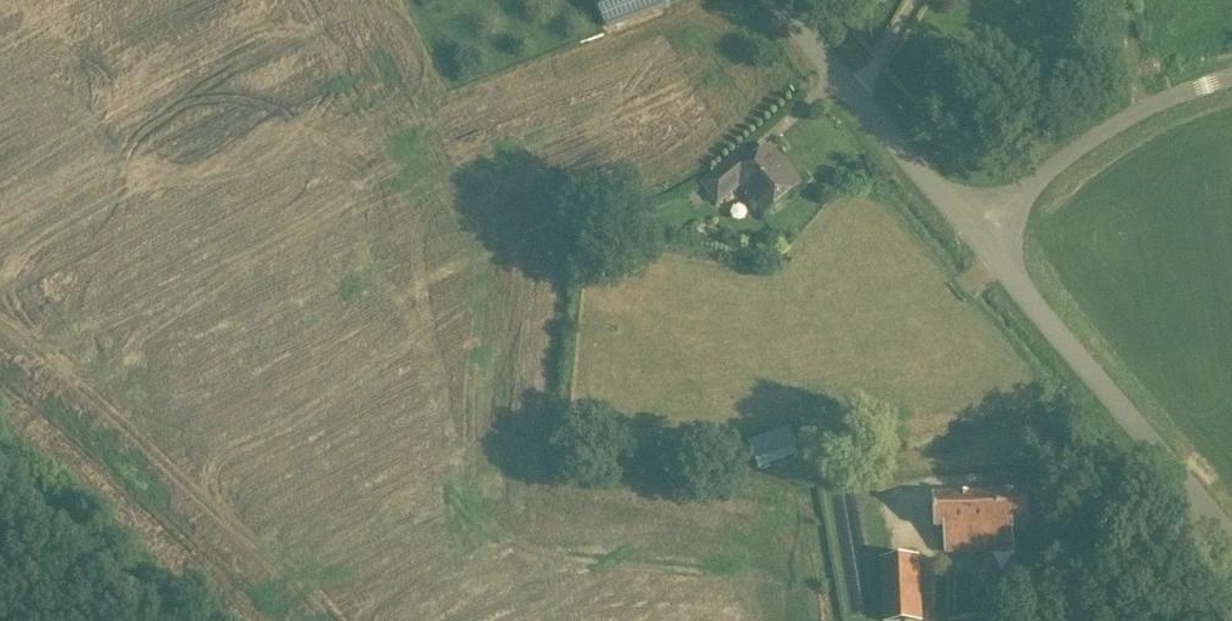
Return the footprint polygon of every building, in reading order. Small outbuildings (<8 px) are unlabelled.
[(608,30),(667,8),(664,0),(596,0),(608,30)] [(765,214),(799,186),(768,148),(752,162),(743,151),(703,184),(718,202),(741,184),(765,214)] [(788,426),(748,440),(758,468),(759,470),(762,469),(798,456),(788,426)] [(1030,524),(1028,493),(934,497),(936,529),(945,529),(946,552),(1013,548),(1012,525),(1030,524)] [(918,556),(880,559),(884,620),(909,620),(922,620),(918,556)]
